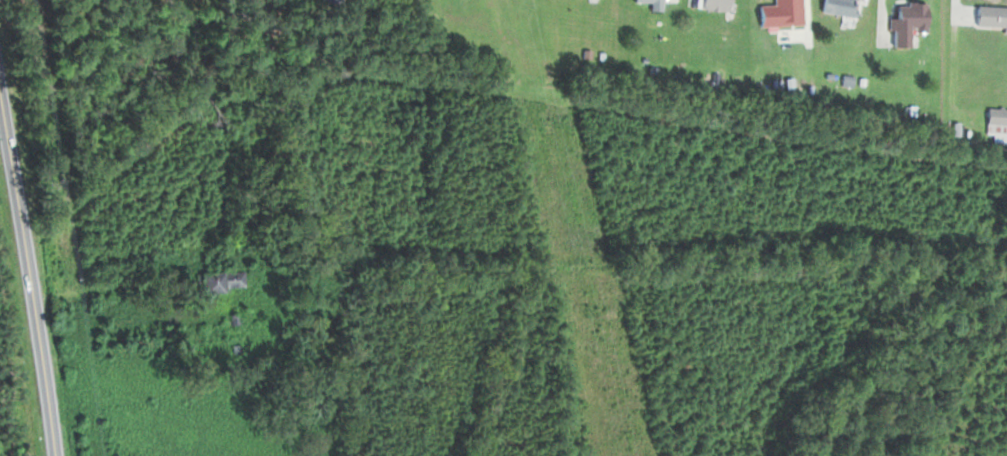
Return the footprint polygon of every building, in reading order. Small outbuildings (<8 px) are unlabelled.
[(729,8),(728,0),(699,0),(700,9),(729,8)] [(854,14),(855,0),(820,0),(819,12),(854,14)] [(908,45),(908,31),(925,31),(925,2),(890,2),(890,45),(908,45)] [(1002,33),(1006,33),(1006,6),(974,5),(973,25),(1003,26),(1002,33)] [(984,108),(984,132),(1006,132),(1006,108),(984,108)] [(239,269),(191,271),(192,290),(240,288),(239,269)]
